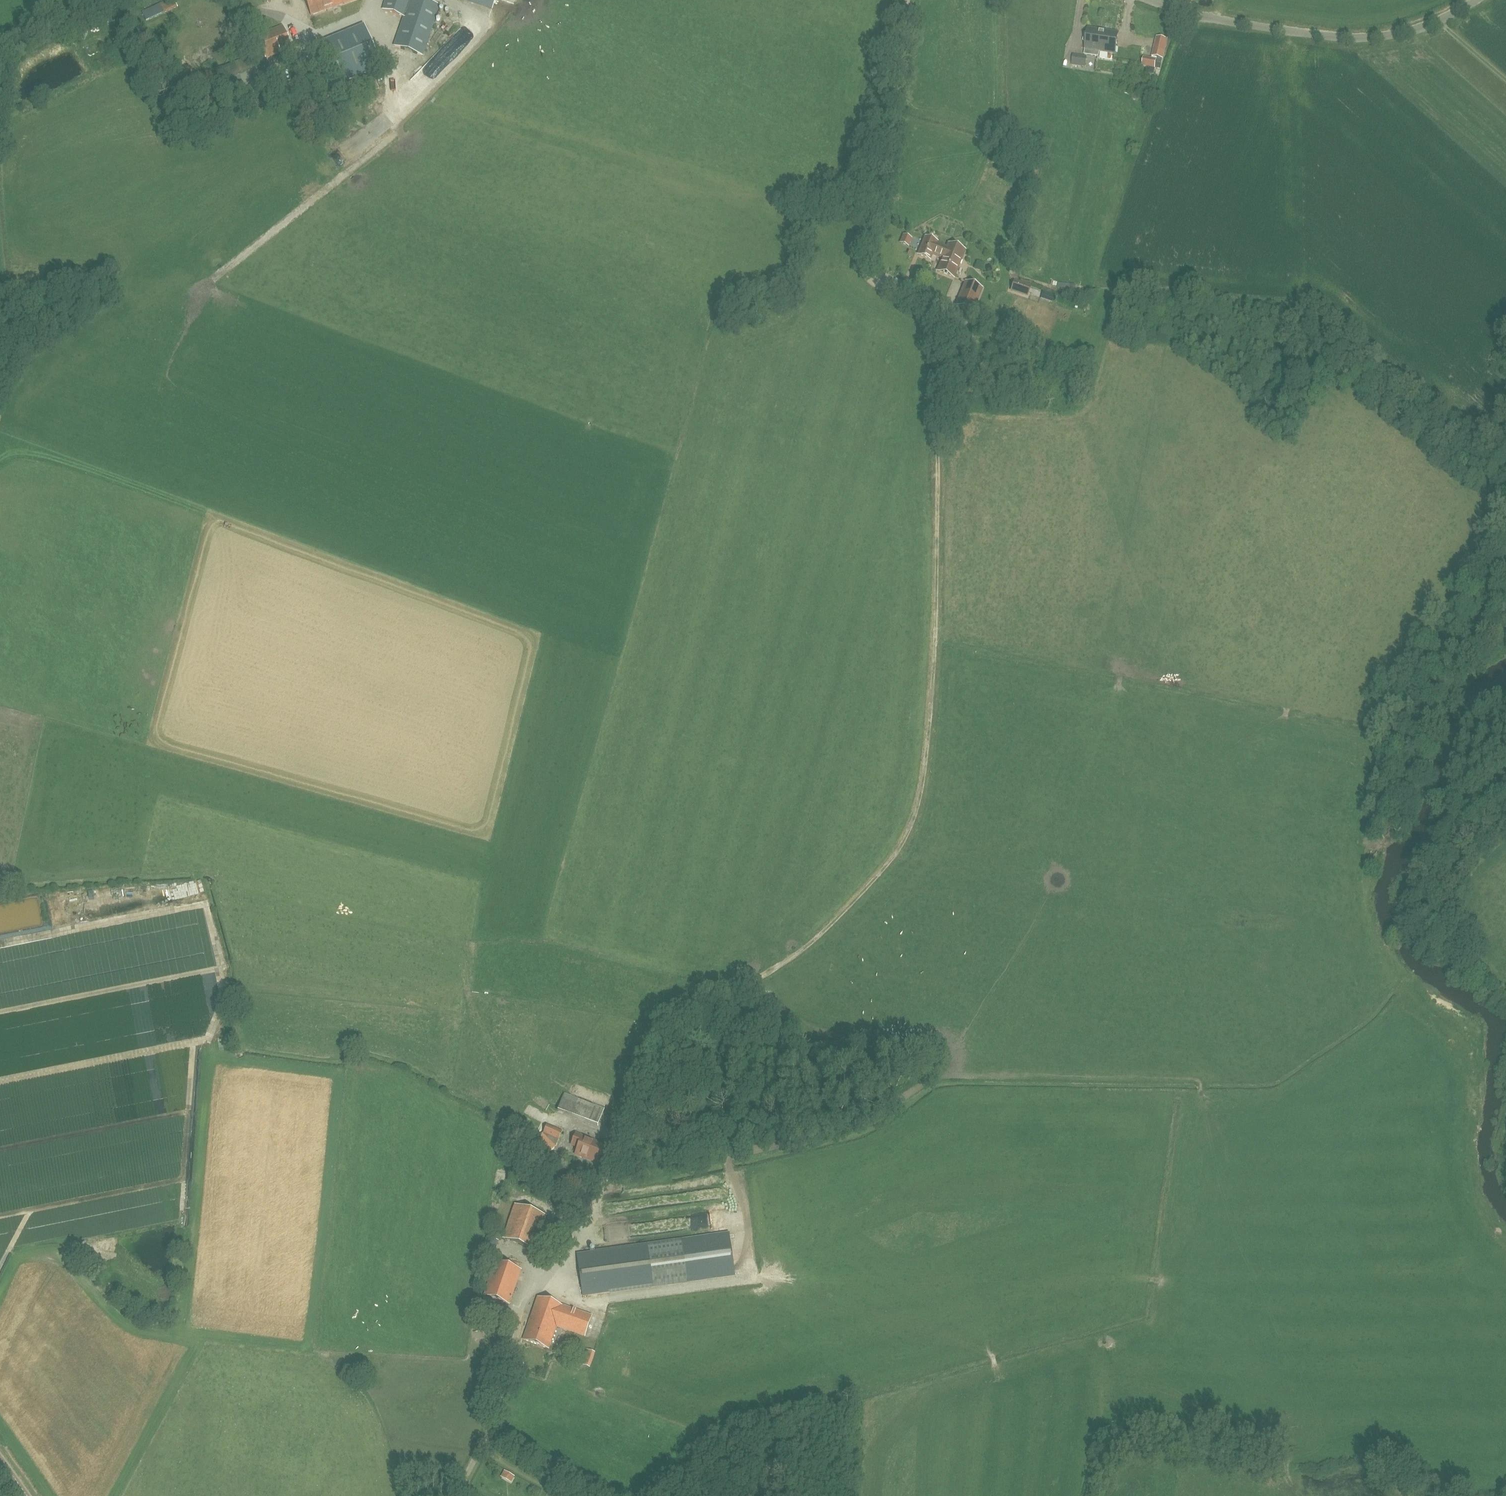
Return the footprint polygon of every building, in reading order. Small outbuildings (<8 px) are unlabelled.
[(142,11),(146,21),(164,13),(165,14),(179,8),(175,0),(167,0),(142,11)] [(354,0),(306,0),(312,15),(354,0)] [(423,56),(440,7),(420,0),(387,0),(384,10),(405,17),(395,46),(423,56)] [(495,0),(465,0),(492,9),(495,0)] [(339,83),(381,67),(364,25),(322,42),(339,83)] [(264,53),(228,66),(218,70),(232,106),(246,100),(248,105),(256,102),(255,97),(278,88),(267,60),(292,50),(283,27),(258,37),(264,53)] [(1099,52),(1115,55),(1118,34),(1089,29),(1088,29),(1087,34),(1086,34),(1084,34),(1083,42),(1084,43),(1086,43),(1085,51),(1084,55),(1098,57),(1099,52)] [(143,44),(137,30),(127,35),(132,48),(143,44)] [(1152,57),(1163,59),(1164,53),(1154,50),(1152,57)] [(1078,66),(1085,67),(1086,58),(1080,56),(1078,66)] [(1161,69),(1163,61),(1144,57),(1142,67),(1146,68),(1145,74),(1154,75),(1155,68),(1161,69)] [(910,246),(913,237),(903,234),(900,243),(910,246)] [(954,278),(964,251),(949,245),(947,248),(936,244),(937,242),(926,238),(919,255),(930,259),(932,255),(943,259),(938,272),(954,278)] [(1031,286),(1014,280),(1011,291),(1028,296),(1031,286)] [(982,289),(966,282),(956,306),(972,312),(982,289)] [(1059,282),(1058,289),(1075,291),(1076,285),(1059,282)] [(1044,291),(1041,298),(1053,302),(1055,295),(1044,291)] [(571,1117),(597,1128),(605,1108),(578,1098),(571,1117)] [(559,1139),(562,1131),(547,1124),(543,1132),(532,1144),(546,1157),(556,1147),(559,1139)] [(579,1147),(576,1154),(597,1162),(603,1147),(591,1142),(592,1140),(576,1134),(572,1145),(579,1147)] [(547,1216),(526,1208),(515,1204),(502,1238),(535,1250),(547,1216)] [(492,1258),(497,1239),(486,1236),(481,1255),(492,1258)] [(683,1239),(648,1244),(577,1254),(583,1296),(689,1281),(683,1239)] [(510,1305),(521,1270),(495,1261),(483,1295),(510,1305)] [(538,1297),(526,1331),(523,1339),(549,1348),(557,1326),(585,1336),(591,1316),(538,1297)] [(580,1363),(590,1367),(597,1352),(586,1347),(580,1363)] [(510,1480),(513,1476),(505,1471),(503,1475),(510,1480)]
